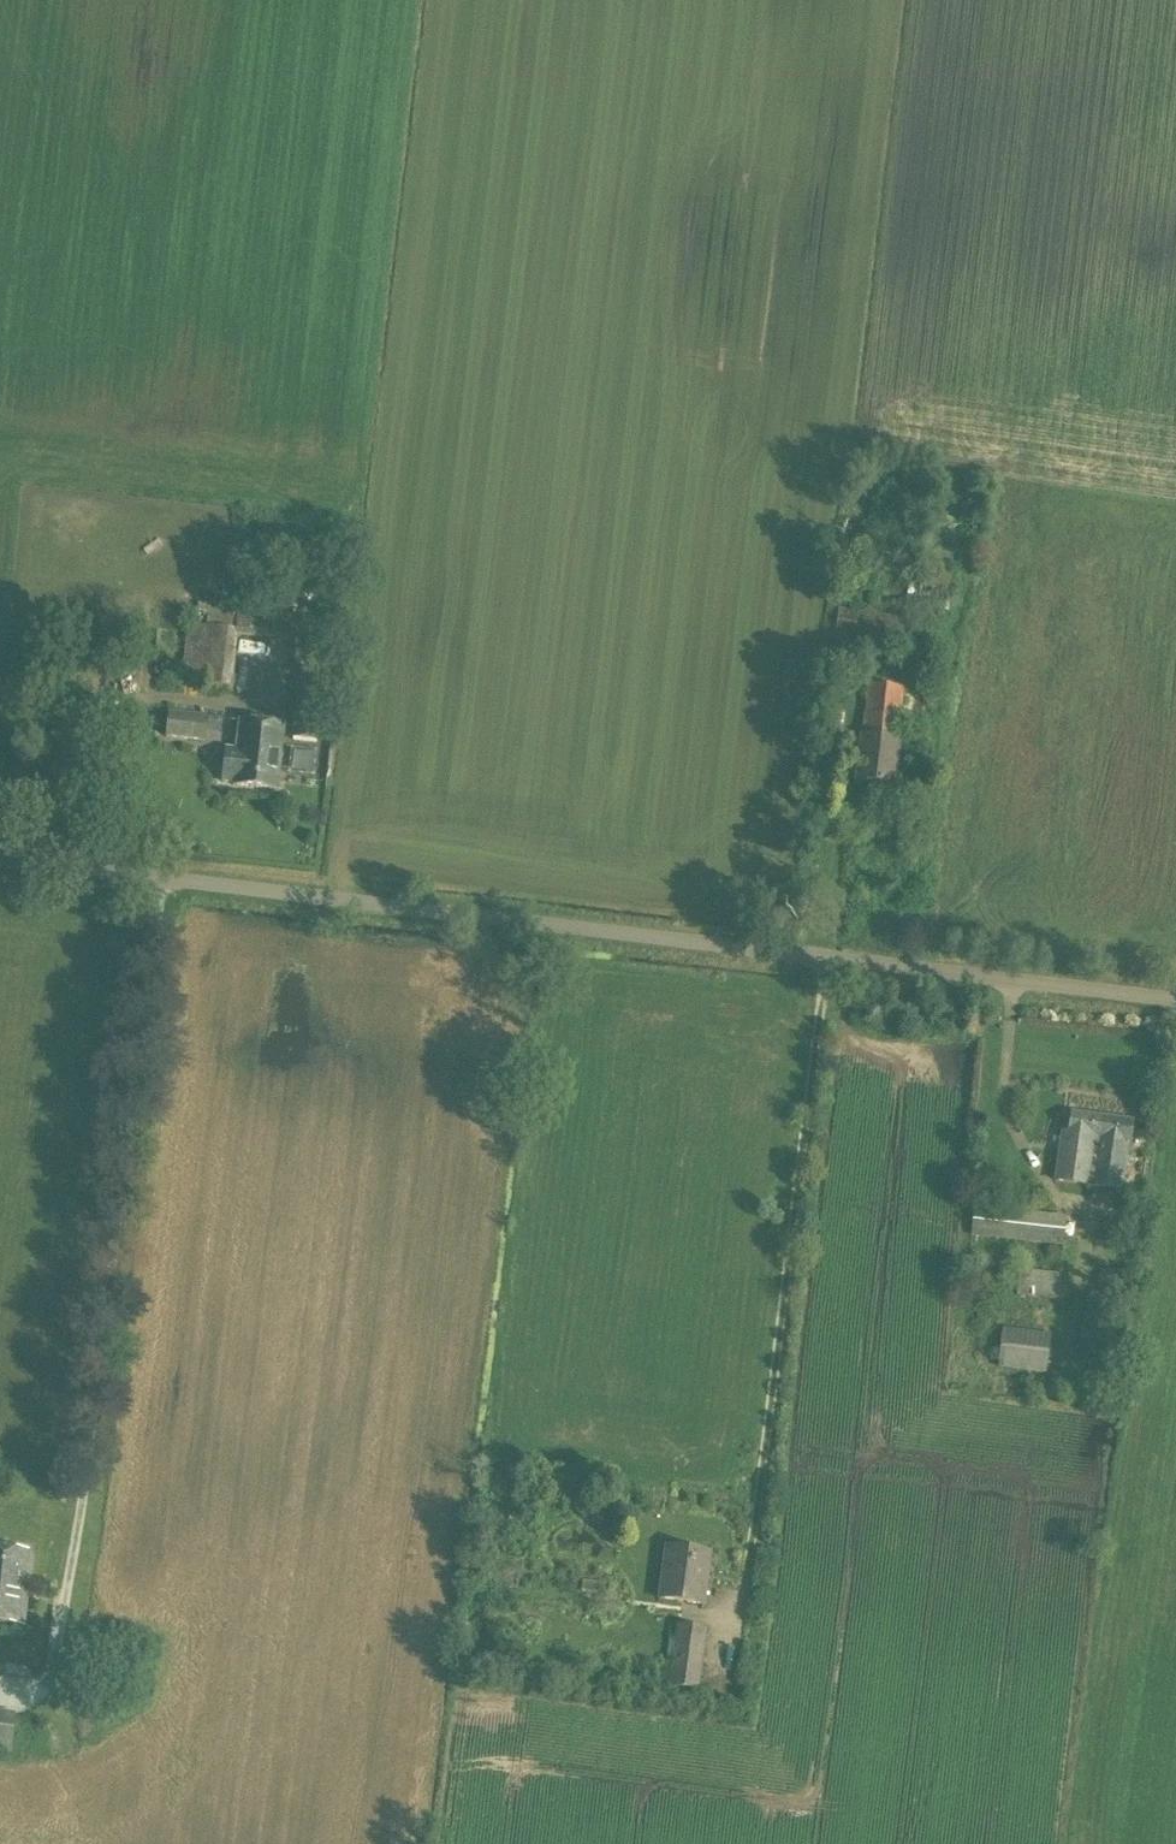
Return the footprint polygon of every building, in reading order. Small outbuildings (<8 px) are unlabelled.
[(300,615),(245,609),(245,603),(237,603),(236,609),(198,605),(196,626),(187,625),(181,684),(232,689),(237,638),(289,643),(289,642),(297,643),(300,615)] [(910,647),(913,621),(837,611),(834,637),(910,647)] [(894,786),(901,731),(900,731),(905,689),(869,685),(857,781),(894,786)] [(317,743),(322,703),(296,700),(292,740),(317,743)] [(205,744),(208,718),(168,713),(165,739),(205,744)] [(278,791),(284,725),(239,721),(237,749),(225,748),(222,782),(233,783),(233,787),(278,791)] [(1121,1192),(1133,1124),(1071,1114),(1068,1133),(1064,1132),(1055,1181),(1121,1192)] [(1062,1248),(1065,1217),(974,1207),(970,1237),(1062,1248)] [(1055,1301),(1058,1276),(1018,1271),(1015,1296),(1055,1301)] [(1046,1375),(1051,1336),(1002,1329),(997,1368),(1046,1375)] [(703,1607),(711,1554),(666,1547),(658,1600),(703,1607)] [(28,1553),(0,1550),(0,1623),(25,1626),(29,1586),(24,1586),(28,1553)] [(596,1593),(597,1584),(582,1582),(581,1591),(596,1593)] [(699,1693),(707,1629),(676,1625),(672,1663),(664,1662),(661,1689),(699,1693)] [(15,1712),(0,1711),(0,1753),(11,1754),(15,1712)]
